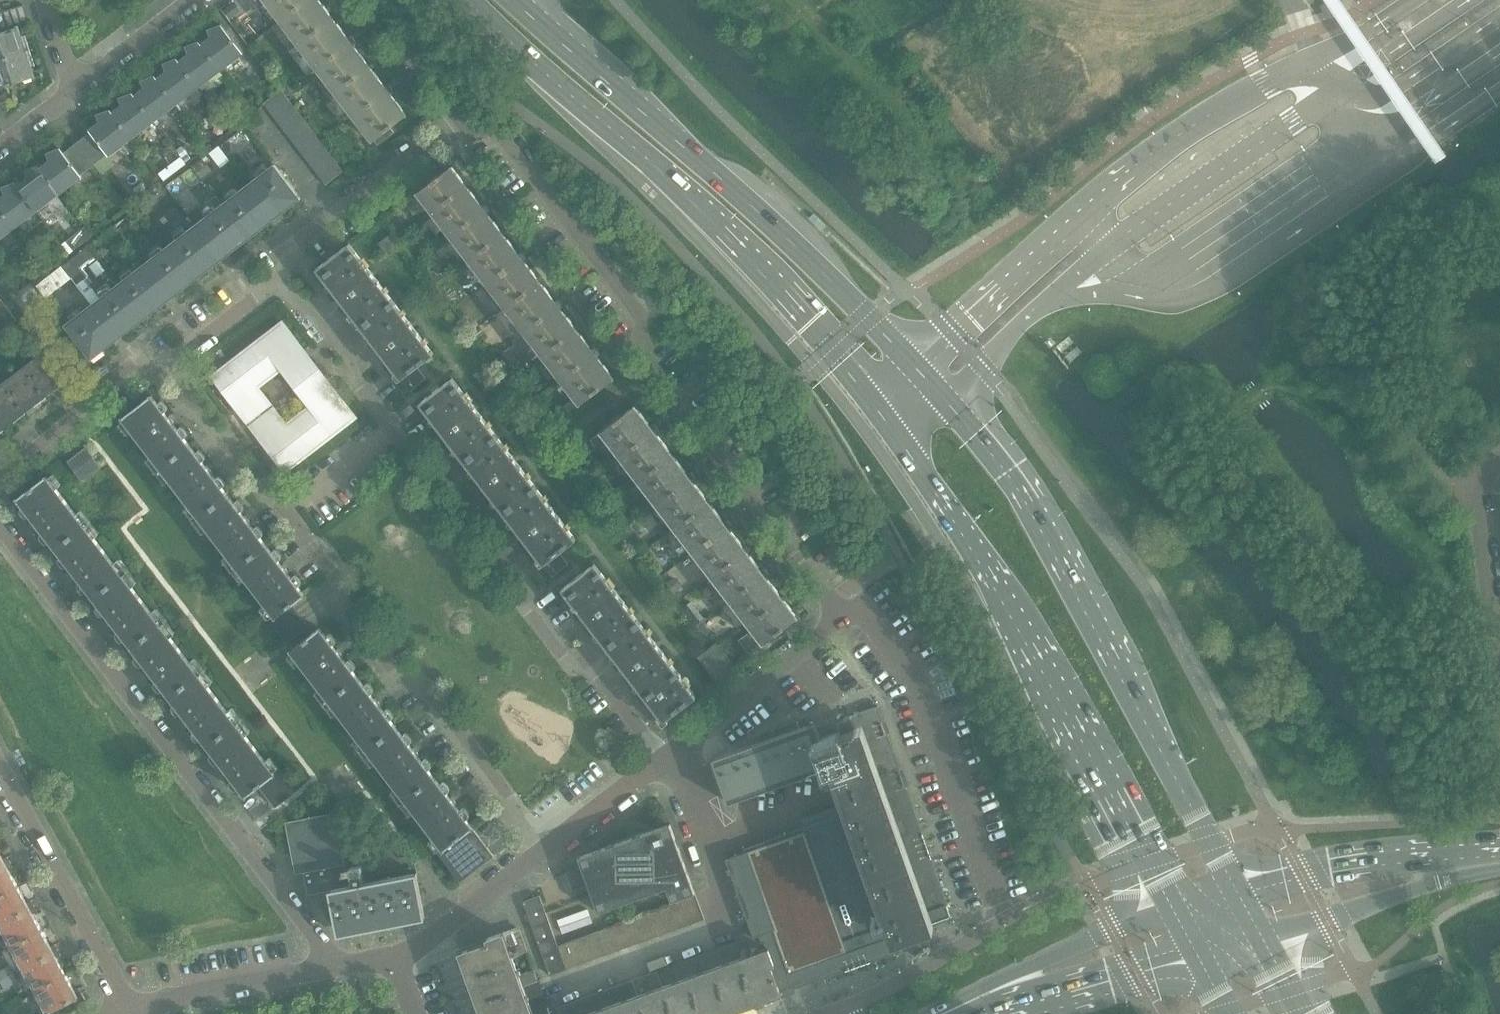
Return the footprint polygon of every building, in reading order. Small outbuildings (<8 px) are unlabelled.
[(300,44),(333,18),(319,0),(266,0),(300,44)] [(235,2),(224,11),(230,19),(241,11),(235,2)] [(333,18),(300,44),(336,92),(370,66),(333,18)] [(212,37),(202,45),(221,70),(243,53),(221,24),(208,30),(212,37)] [(0,33),(0,60),(25,52),(27,52),(26,51),(25,52),(20,37),(22,37),(18,27),(17,27),(0,33)] [(189,54),(180,62),(199,87),(221,70),(202,45),(199,41),(186,47),(187,48),(189,54)] [(35,77),(31,67),(30,67),(25,53),(27,52),(25,52),(0,60),(0,88),(12,84),(13,84),(13,83),(17,82),(17,83),(18,83),(18,82),(33,77),(35,77)] [(167,71),(157,79),(177,104),(199,87),(180,62),(177,58),(164,64),(164,65),(167,71)] [(370,66),(336,92),(374,140),(378,145),(394,132),(391,127),(407,114),(370,66)] [(145,88),(135,96),(154,121),(177,104),(157,79),(155,75),(142,81),(142,82),(145,88)] [(281,90),(264,103),(271,112),(288,99),(281,90)] [(123,105),(113,113),(132,138),(154,121),(135,96),(132,92),(119,98),(120,99),(123,105)] [(271,112),(278,121),(295,108),(288,99),(271,112)] [(278,121),(284,130),(302,117),(295,108),(278,121)] [(100,122),(89,130),(91,132),(108,154),(109,156),(132,138),(113,113),(110,109),(97,115),(98,116),(100,122)] [(302,117),(284,130),(291,139),(309,126),(302,117)] [(291,139),(298,148),(316,135),(309,126),(291,139)] [(82,139),(81,139),(82,140),(98,162),(108,154),(91,132),(90,133),(82,140),(82,139)] [(298,148),(305,158),(323,144),(316,135),(298,148)] [(73,146),(73,147),(90,168),(98,162),(82,140),(74,146),(73,146)] [(323,144),(305,158),(312,167),(330,153),(323,144)] [(219,146),(211,152),(222,166),(230,160),(219,146)] [(65,152),(64,153),(81,175),(90,168),(73,147),(65,153),(65,152)] [(50,160),(40,168),(60,194),(82,176),(81,175),(64,153),(60,148),(47,153),(48,154),(50,160)] [(312,167),(319,176),(337,162),(330,153),(312,167)] [(203,158),(192,166),(197,172),(208,164),(203,158)] [(337,162),(319,176),(326,185),(344,171),(337,162)] [(275,164),(222,204),(248,238),(301,198),(275,164)] [(28,177),(18,185),(38,211),(60,194),(40,168),(38,165),(25,170),(25,171),(28,177)] [(169,166),(159,174),(164,181),(174,173),(169,166)] [(410,211),(414,216),(428,205),(433,211),(466,185),(452,166),(418,192),(404,203),(410,211)] [(0,199),(0,207),(15,228),(38,211),(18,185),(16,182),(3,187),(3,188),(6,194),(0,199)] [(503,233),(485,209),(466,185),(433,211),(470,259),(503,233)] [(222,204),(170,244),(196,278),(248,238),(222,204)] [(15,228),(0,207),(0,239),(15,228)] [(540,281),(521,257),(503,233),(470,259),(506,307),(540,281)] [(389,237),(380,244),(390,257),(399,250),(389,237)] [(170,244),(118,285),(144,318),(196,278),(170,244)] [(344,304),(359,324),(392,299),(350,244),(317,269),(339,297),(340,297),(345,304),(344,304)] [(434,271),(428,276),(435,285),(442,280),(434,271)] [(577,329),(558,305),(540,281),(506,307),(543,355),(577,329)] [(118,285),(66,325),(92,359),(144,318),(118,285)] [(16,321),(17,320),(0,298),(0,333),(16,321)] [(361,324),(364,327),(363,328),(378,348),(378,349),(379,348),(384,355),(384,356),(411,390),(427,379),(418,366),(434,354),(392,299),(359,324),(360,325),(361,324)] [(282,324),(282,325),(242,355),(222,371),(215,376),(214,376),(235,403),(236,403),(266,442),(265,443),(286,470),(287,469),(353,418),(354,417),(333,390),(333,391),(320,375),(324,372),(318,364),(314,367),(302,351),(303,351),(282,324)] [(543,355),(577,399),(576,399),(574,396),(564,405),(569,411),(580,403),(581,403),(614,378),(577,329),(543,355)] [(2,426),(4,429),(14,421),(12,418),(23,410),(25,413),(35,405),(33,402),(43,394),(45,397),(55,390),(53,387),(64,378),(66,381),(67,381),(48,355),(44,358),(39,362),(41,364),(38,366),(36,364),(35,365),(28,371),(28,370),(23,374),(19,378),(20,379),(17,382),(16,380),(15,381),(7,387),(7,386),(2,390),(3,390),(0,392),(0,427),(2,426)] [(453,379),(420,403),(442,432),(443,431),(448,438),(448,439),(461,456),(494,432),(453,379)] [(170,416),(168,417),(152,395),(123,417),(161,467),(189,445),(174,425),(175,423),(170,416)] [(606,438),(605,436),(639,480),(672,454),(657,434),(660,431),(657,428),(655,424),(651,427),(635,405),(602,431),(602,432),(591,440),(595,446),(606,438)] [(488,489),(487,490),(494,499),(502,509),(535,486),(494,432),(461,456),(463,459),(464,458),(467,462),(466,463),(481,483),(482,482),(488,489)] [(161,467),(199,516),(227,494),(212,474),(213,473),(213,472),(207,466),(208,465),(207,465),(206,466),(189,445),(161,467)] [(87,448),(68,462),(82,480),(101,466),(87,448)] [(693,481),(697,479),(691,472),(688,474),(672,454),(639,480),(676,528),(709,502),(693,481)] [(41,527),(56,547),(85,525),(47,476),(18,498),(35,519),(33,521),(34,521),(39,528),(41,527)] [(506,513),(514,524),(513,525),(521,534),(527,541),(526,541),(553,576),(569,564),(560,551),(576,539),(535,486),(502,509),(503,510),(504,509),(506,513)] [(199,516),(236,565),(265,543),(250,524),(251,523),(251,522),(246,516),(246,515),(244,516),(227,494),(199,516)] [(733,527),(732,526),(728,520),(725,522),(709,502),(676,528),(712,575),(746,550),(730,529),(733,527)] [(622,512),(614,518),(622,529),(630,522),(622,512)] [(72,569),(71,570),(72,570),(77,577),(78,577),(94,596),(122,574),(85,525),(56,547),(72,569)] [(274,614),(269,618),(287,642),(308,626),(292,604),(304,595),(288,573),(289,572),(289,571),(288,572),(283,565),(284,565),(283,564),(282,565),(265,543),(236,565),(274,614)] [(653,545),(648,549),(654,557),(659,553),(653,545)] [(746,550),(712,575),(749,623),(782,598),(767,577),(770,575),(764,568),(761,570),(746,550)] [(590,624),(596,632),(628,608),(595,564),(582,573),(582,574),(575,579),(562,589),(584,617),(585,617),(591,624),(590,624)] [(115,626),(114,626),(115,627),(116,626),(131,645),(160,624),(122,574),(94,596),(110,618),(109,619),(115,626)] [(675,577),(666,584),(673,592),(682,586),(675,577)] [(753,629),(739,640),(743,645),(749,653),(763,642),(764,643),(797,617),(782,598),(749,623),(753,629)] [(691,602),(683,608),(697,625),(702,621),(704,619),(691,602)] [(607,643),(609,647),(608,648),(624,668),(630,675),(629,675),(630,676),(662,652),(628,608),(596,632),(605,644),(607,643)] [(702,621),(697,625),(705,636),(710,632),(702,621)] [(148,667),(147,669),(148,669),(153,676),(152,676),(153,676),(154,675),(169,695),(198,673),(160,624),(131,645),(148,667)] [(291,650),(330,700),(358,677),(342,657),(344,656),(343,656),(338,649),(338,648),(336,649),(320,628),(291,650)] [(717,642),(698,657),(716,680),(735,665),(717,642)] [(653,705),(652,705),(654,708),(653,708),(663,722),(668,719),(667,718),(696,696),(662,652),(630,676),(647,698),(653,705)] [(185,718),(191,725),(190,725),(192,724),(207,744),(236,722),(198,673),(169,695),(186,717),(185,718)] [(330,700),(368,749),(396,727),(380,706),(381,705),(376,698),(376,697),(374,698),(358,677),(330,700)] [(714,758),(713,759),(728,802),(730,802),(728,797),(821,764),(822,769),(823,771),(824,774),(825,774),(826,779),(827,779),(829,786),(830,789),(830,791),(831,791),(837,808),(837,809),(839,815),(805,827),(805,826),(803,827),(803,828),(745,848),(746,852),(726,859),(750,928),(751,931),(752,930),(754,936),(760,934),(763,942),(765,941),(767,948),(769,948),(775,965),(771,966),(781,993),(794,988),(795,989),(898,952),(892,938),(936,922),(952,917),(947,905),(948,904),(947,902),(942,890),(943,890),(943,888),(942,888),(937,876),(938,875),(937,874),(932,861),(933,861),(932,859),(927,846),(928,846),(927,845),(922,833),(923,833),(922,831),(918,819),(918,818),(917,818),(913,806),(913,804),(912,804),(908,792),(909,792),(908,791),(903,778),(903,776),(902,776),(898,763),(898,762),(897,762),(893,749),(893,747),(892,747),(888,735),(888,734),(887,734),(883,722),(884,722),(883,720),(882,721),(878,709),(879,708),(878,706),(871,708),(868,709),(863,711),(858,713),(854,714),(837,720),(836,721),(834,721),(835,723),(817,729),(816,726),(815,724),(815,723),(807,726),(809,731),(716,764),(715,759),(714,759),(714,758)] [(224,766),(222,767),(223,767),(228,774),(228,775),(230,774),(246,795),(259,786),(275,807),(296,791),(278,768),(273,771),(236,722),(207,744),(224,766)] [(396,727),(368,749),(406,799),(434,777),(418,756),(420,755),(419,755),(414,748),(414,747),(412,748),(396,727)] [(457,804),(451,797),(452,797),(450,797),(434,777),(406,799),(443,848),(459,836),(460,837),(473,827),(456,806),(457,804)] [(345,874),(344,868),(346,867),(335,812),(286,822),(296,873),(304,872),(307,886),(311,885),(312,893),(330,890),(352,885),(349,873),(345,874)] [(582,868),(566,874),(572,890),(588,884),(598,912),(666,888),(671,901),(695,893),(694,891),(694,890),(691,881),(690,880),(690,879),(675,838),(670,824),(582,856),(581,857),(578,857),(578,858),(579,858),(582,868)] [(444,849),(439,853),(461,881),(494,855),(473,827),(460,837),(459,836),(443,848),(444,849)] [(0,853),(0,867),(10,862),(7,857),(3,859),(0,853)] [(0,867),(0,896),(18,886),(9,869),(13,867),(10,862),(0,867)] [(363,870),(362,865),(350,867),(346,867),(344,868),(345,874),(349,873),(352,885),(330,890),(336,921),(339,934),(425,917),(423,904),(418,883),(416,873),(415,874),(415,873),(414,867),(369,876),(371,882),(370,882),(365,883),(362,870),(363,870)] [(0,896),(0,923),(1,924),(34,906),(31,900),(27,903),(18,886),(0,896)] [(540,896),(523,902),(550,975),(567,969),(704,919),(704,920),(705,919),(695,893),(671,901),(672,905),(663,908),(558,946),(540,896)] [(42,930),(33,913),(37,911),(34,906),(1,924),(13,946),(42,930)] [(51,946),(42,930),(13,946),(25,968),(58,949),(55,944),(51,946)] [(459,952),(466,970),(467,969),(469,977),(468,977),(475,995),(476,994),(478,1002),(477,1002),(482,1013),(550,1013),(548,1007),(546,1002),(539,982),(524,987),(523,986),(519,976),(520,976),(518,970),(517,970),(514,962),(514,960),(514,961),(512,956),(528,951),(520,930),(519,930),(519,931),(505,936),(504,932),(503,932),(503,933),(488,938),(488,937),(487,938),(487,939),(488,941),(459,952)] [(747,1007),(747,1006),(755,1004),(755,1005),(773,998),(772,997),(780,995),(780,996),(782,995),(782,994),(781,993),(771,966),(775,965),(769,948),(767,948),(765,941),(763,942),(760,934),(754,936),(752,930),(751,931),(736,936),(738,942),(716,950),(557,1008),(559,1013),(729,1013),(747,1007)] [(61,955),(58,949),(25,968),(36,990),(66,974),(57,957),(61,955)] [(0,971),(0,981),(14,974),(10,966),(0,971)] [(14,974),(0,981),(4,989),(18,981),(14,974)] [(75,990),(66,974),(36,990),(49,1012),(49,1013),(74,999),(77,1004),(85,999),(79,988),(75,990)]
